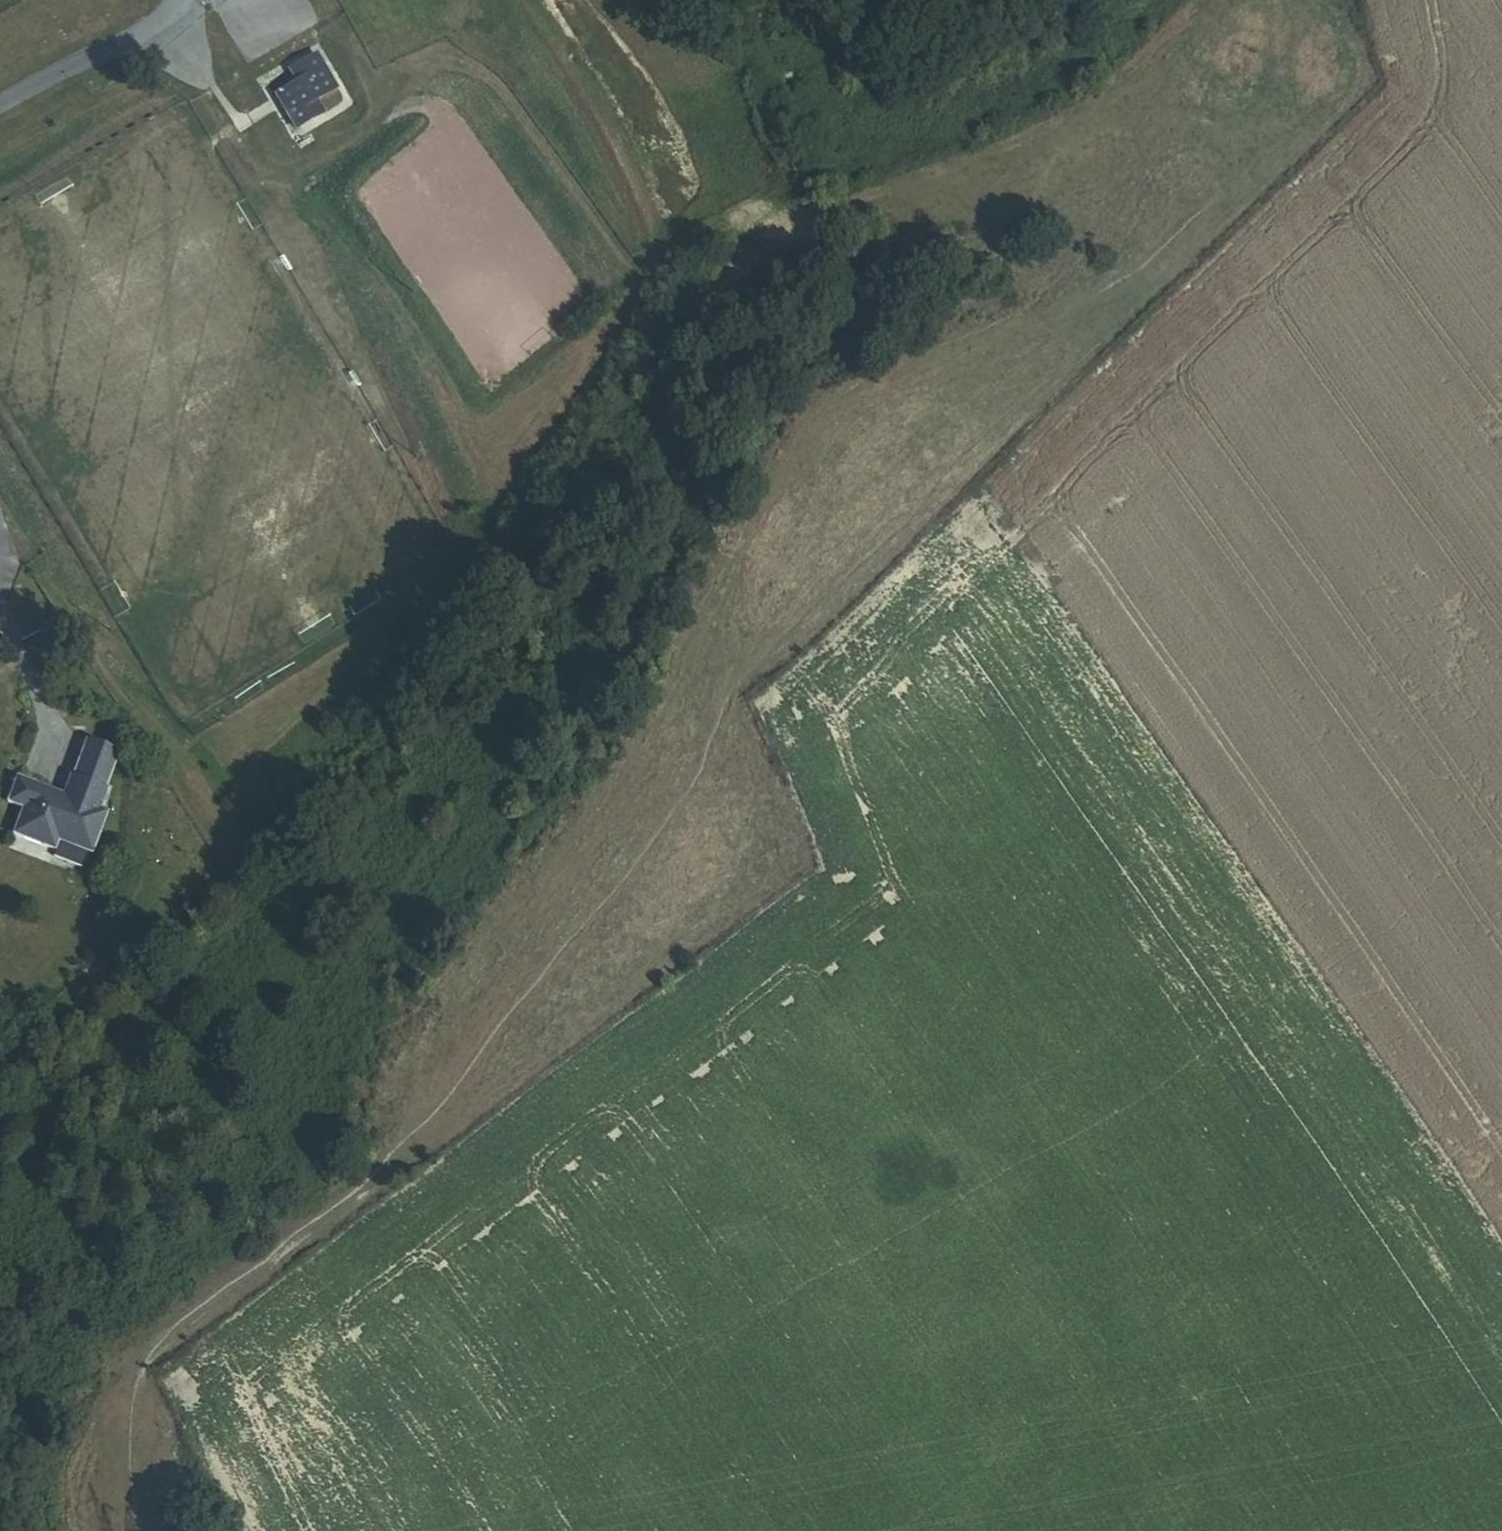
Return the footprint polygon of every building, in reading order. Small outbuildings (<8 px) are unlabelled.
[(311,101),(336,87),(316,53),(291,67),(298,81),(275,95),(294,128),(317,115),(311,101)] [(76,744),(52,798),(4,778),(0,788),(0,804),(9,808),(0,828),(0,835),(38,851),(42,842),(75,856),(93,816),(83,812),(107,758),(76,744)]
